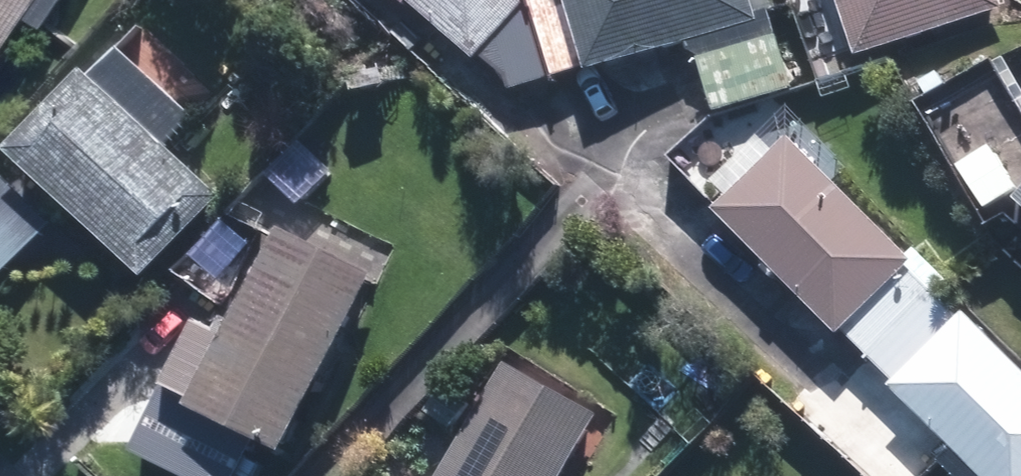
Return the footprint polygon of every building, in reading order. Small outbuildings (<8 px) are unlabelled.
[(19,0),(0,0),(0,28),(19,0)] [(538,77),(515,0),(384,0),(390,6),(393,2),(460,59),(464,55),(493,79),(495,89),(538,77)] [(538,77),(569,67),(571,71),(645,49),(647,55),(673,48),(672,42),(680,39),(702,112),(781,88),(755,0),(515,0),(538,77)] [(844,57),(991,8),(989,0),(825,0),(844,57)] [(9,48),(0,42),(0,61),(9,48)] [(124,278),(201,197),(105,106),(135,74),(106,46),(76,78),(67,69),(0,139),(0,160),(124,278)] [(856,357),(938,276),(909,246),(895,258),(774,134),(698,208),(751,262),(747,267),(757,277),(761,273),(823,336),(829,330),(856,357)] [(1000,202),(1020,219),(1020,176),(1000,202)] [(221,206),(239,224),(263,201),(245,183),(221,206)] [(39,224),(0,185),(0,264),(39,224)] [(192,475),(215,475),(235,439),(262,454),(357,275),(265,226),(215,320),(209,317),(198,337),(178,326),(119,438),(192,475)] [(856,357),(879,382),(876,384),(937,446),(922,461),(936,475),(1020,475),(1020,379),(1020,380),(955,313),(966,303),(938,276),(856,357)] [(586,416),(494,362),(426,475),(550,475),(586,416)] [(413,410),(438,430),(458,402),(432,384),(413,410)]
